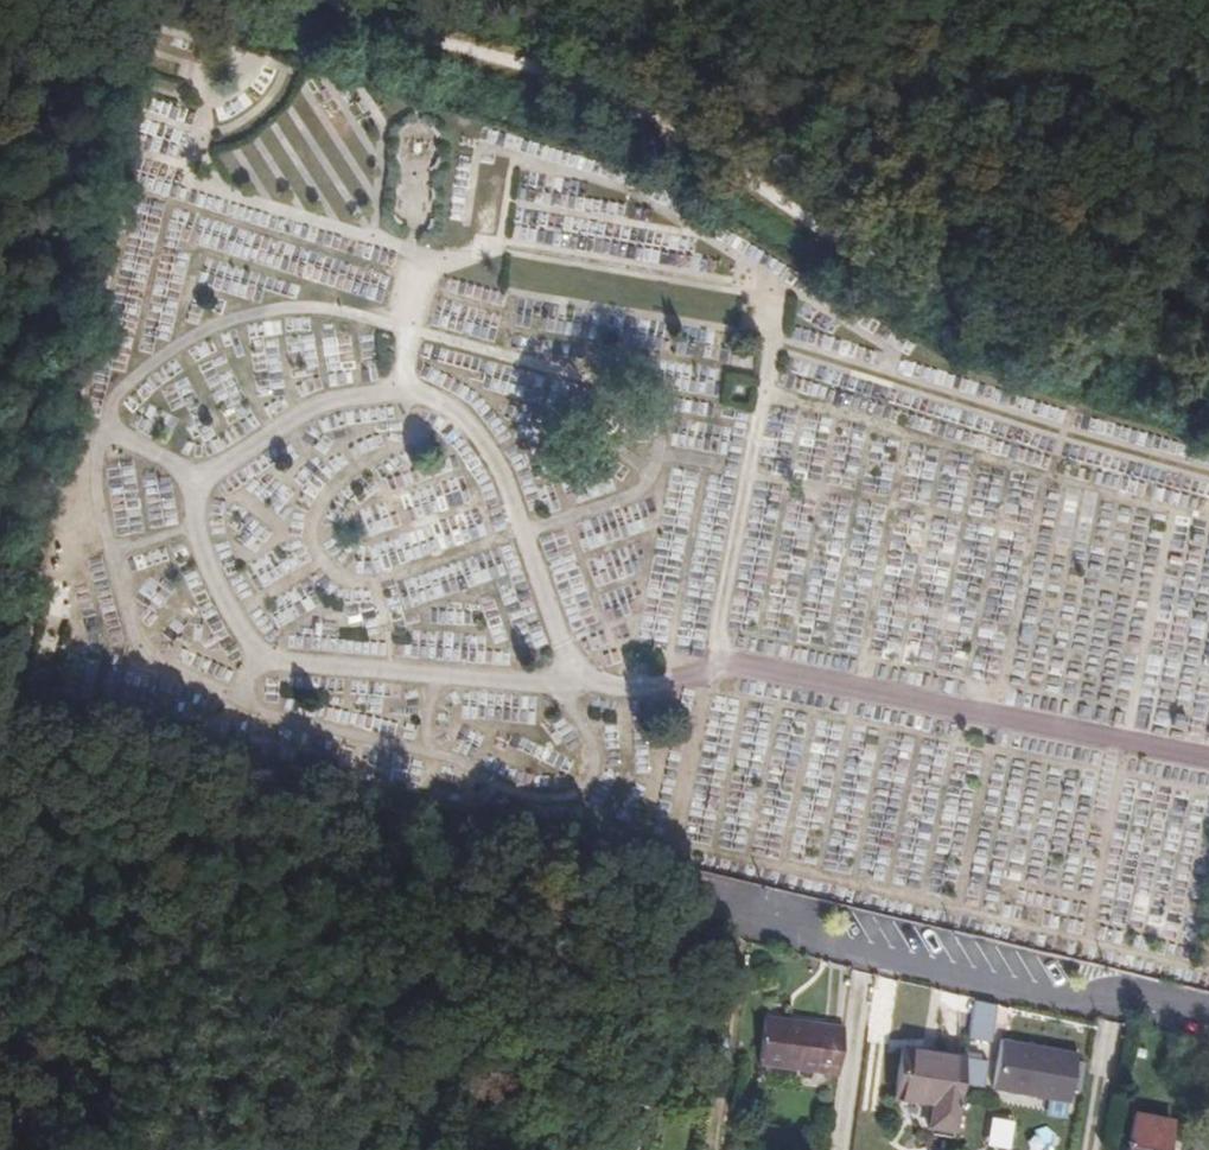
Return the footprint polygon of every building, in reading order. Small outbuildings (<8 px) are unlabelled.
[(323,228),(370,187),(361,176),(376,163),(347,130),(352,125),(330,101),(322,108),(338,126),(322,140),(304,120),(290,132),(295,137),(288,143),(279,132),(256,152),(323,228)] [(188,138),(195,108),(175,104),(168,134),(188,138)] [(987,1033),(995,1003),(978,998),(970,1029),(987,1033)] [(839,1075),(846,1028),(768,1017),(761,1063),(766,1064),(802,1069),(839,1075)] [(1076,1051),(1003,1039),(995,1083),(1049,1092),(1046,1106),(1066,1110),(1069,1091),(1078,1092),(1083,1063),(1074,1062),(1076,1051)] [(952,1128),(963,1053),(905,1044),(898,1095),(928,1099),(925,1124),(952,1128)] [(799,1089),(802,1069),(766,1064),(763,1083),(799,1089)] [(1129,1149),(1167,1149),(1173,1120),(1137,1113),(1129,1149)]
